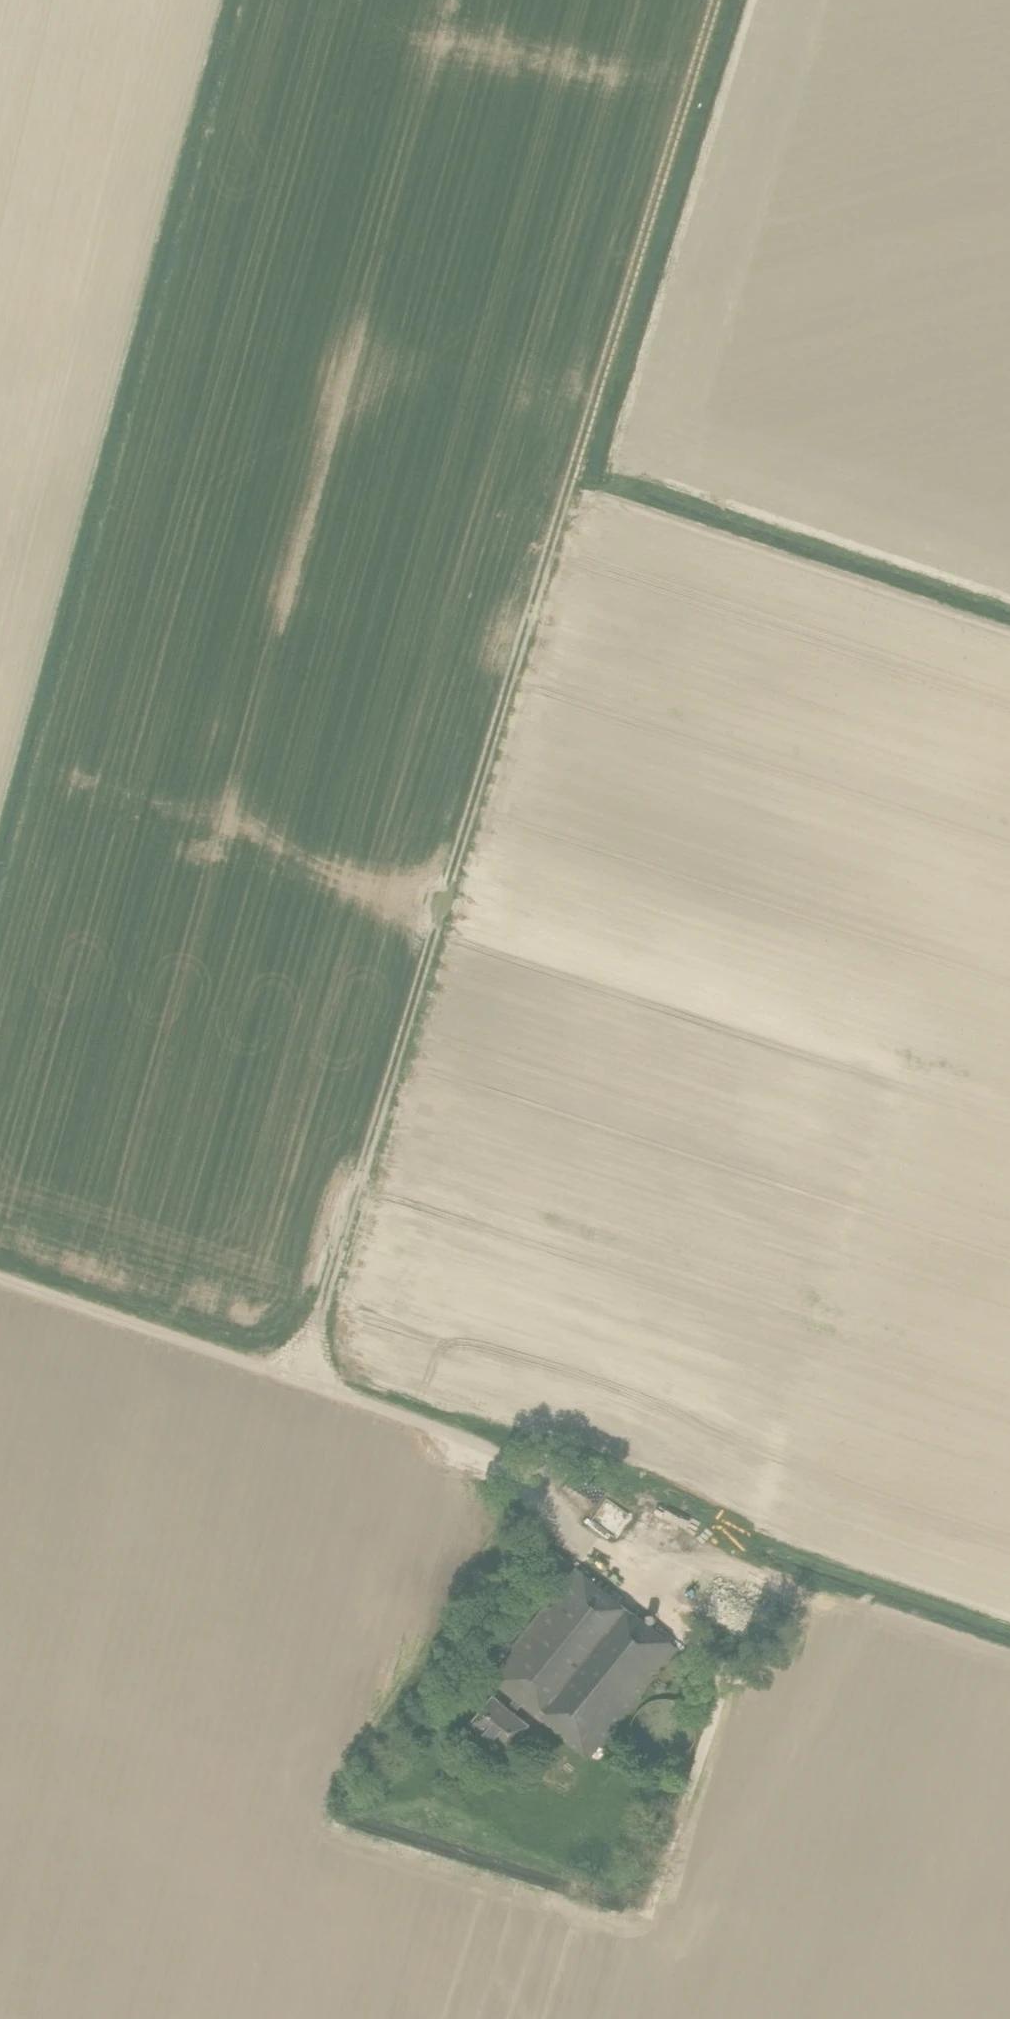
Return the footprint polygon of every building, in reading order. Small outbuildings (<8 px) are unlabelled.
[(538,1568),(556,1582),(571,1563),(553,1549),(538,1568)] [(522,1704),(589,1758),(679,1649),(576,1567),(511,1647),(513,1650),(491,1679),(515,1698),(508,1708),(494,1697),(473,1723),(507,1751),(528,1724),(514,1713),(522,1704)] [(696,1662),(689,1656),(681,1666),(688,1672),(696,1662)]
